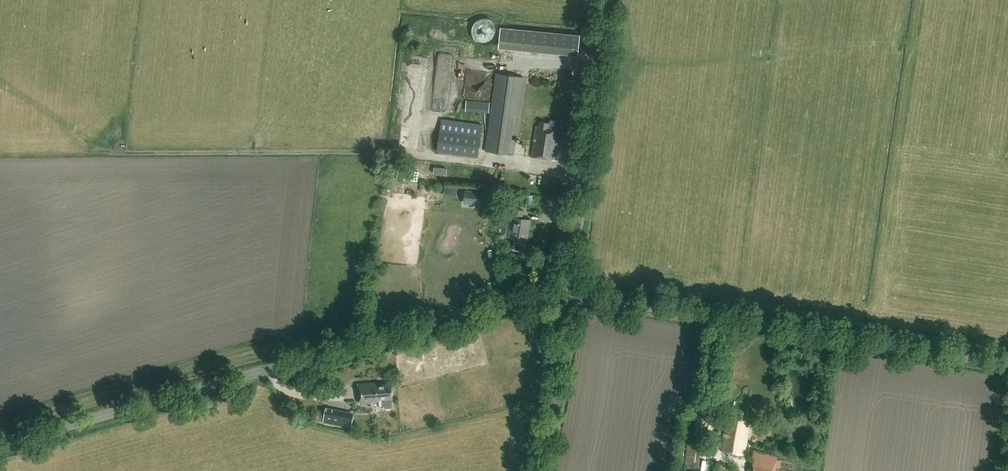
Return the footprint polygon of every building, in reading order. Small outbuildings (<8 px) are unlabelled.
[(472,29),(472,31),(472,34),(473,36),(474,38),(475,40),(477,42),(479,43),(482,44),(484,45),(486,45),(489,44),(491,43),(493,42),(495,40),(497,38),(498,36),(498,34),(499,31),(498,29),(498,26),(497,24),(495,22),(493,21),(491,19),(489,18),(486,18),(484,18),(482,18),(479,19),(477,21),(475,22),(474,24),(473,26),(472,29)] [(504,46),(585,54),(587,33),(506,26),(504,46)] [(485,151),(513,155),(524,77),(496,73),(485,151)] [(489,112),(490,102),(466,100),(465,110),(489,112)] [(478,157),(482,124),(442,119),(437,151),(478,157)] [(565,146),(566,138),(559,137),(560,129),(561,130),(562,121),(550,119),(549,123),(540,121),(539,126),(536,125),(532,157),(555,160),(558,142),(561,142),(560,145),(565,146)] [(458,187),(445,186),(444,193),(457,194),(458,187)] [(494,204),(495,192),(466,189),(464,202),(494,204)] [(528,228),(530,219),(521,218),(523,210),(512,209),(510,221),(514,222),(512,238),(511,238),(515,239),(514,241),(513,250),(524,251),(525,243),(525,240),(527,240),(526,240),(527,227),(528,228)] [(392,405),(391,398),(392,398),(391,383),(377,384),(377,382),(358,384),(359,403),(378,401),(378,399),(382,399),(383,406),(385,408),(390,407),(392,405)] [(327,410),(325,410),(323,422),(351,428),(353,416),(333,411),(333,410),(327,409),(327,410)] [(706,433),(708,411),(696,410),(694,431),(706,433)] [(748,426),(750,418),(746,417),(747,412),(738,410),(737,416),(728,414),(726,422),(721,450),(744,454),(748,426)] [(701,438),(688,437),(684,470),(697,470),(701,438)] [(778,457),(754,451),(751,470),(775,470),(778,457)]
